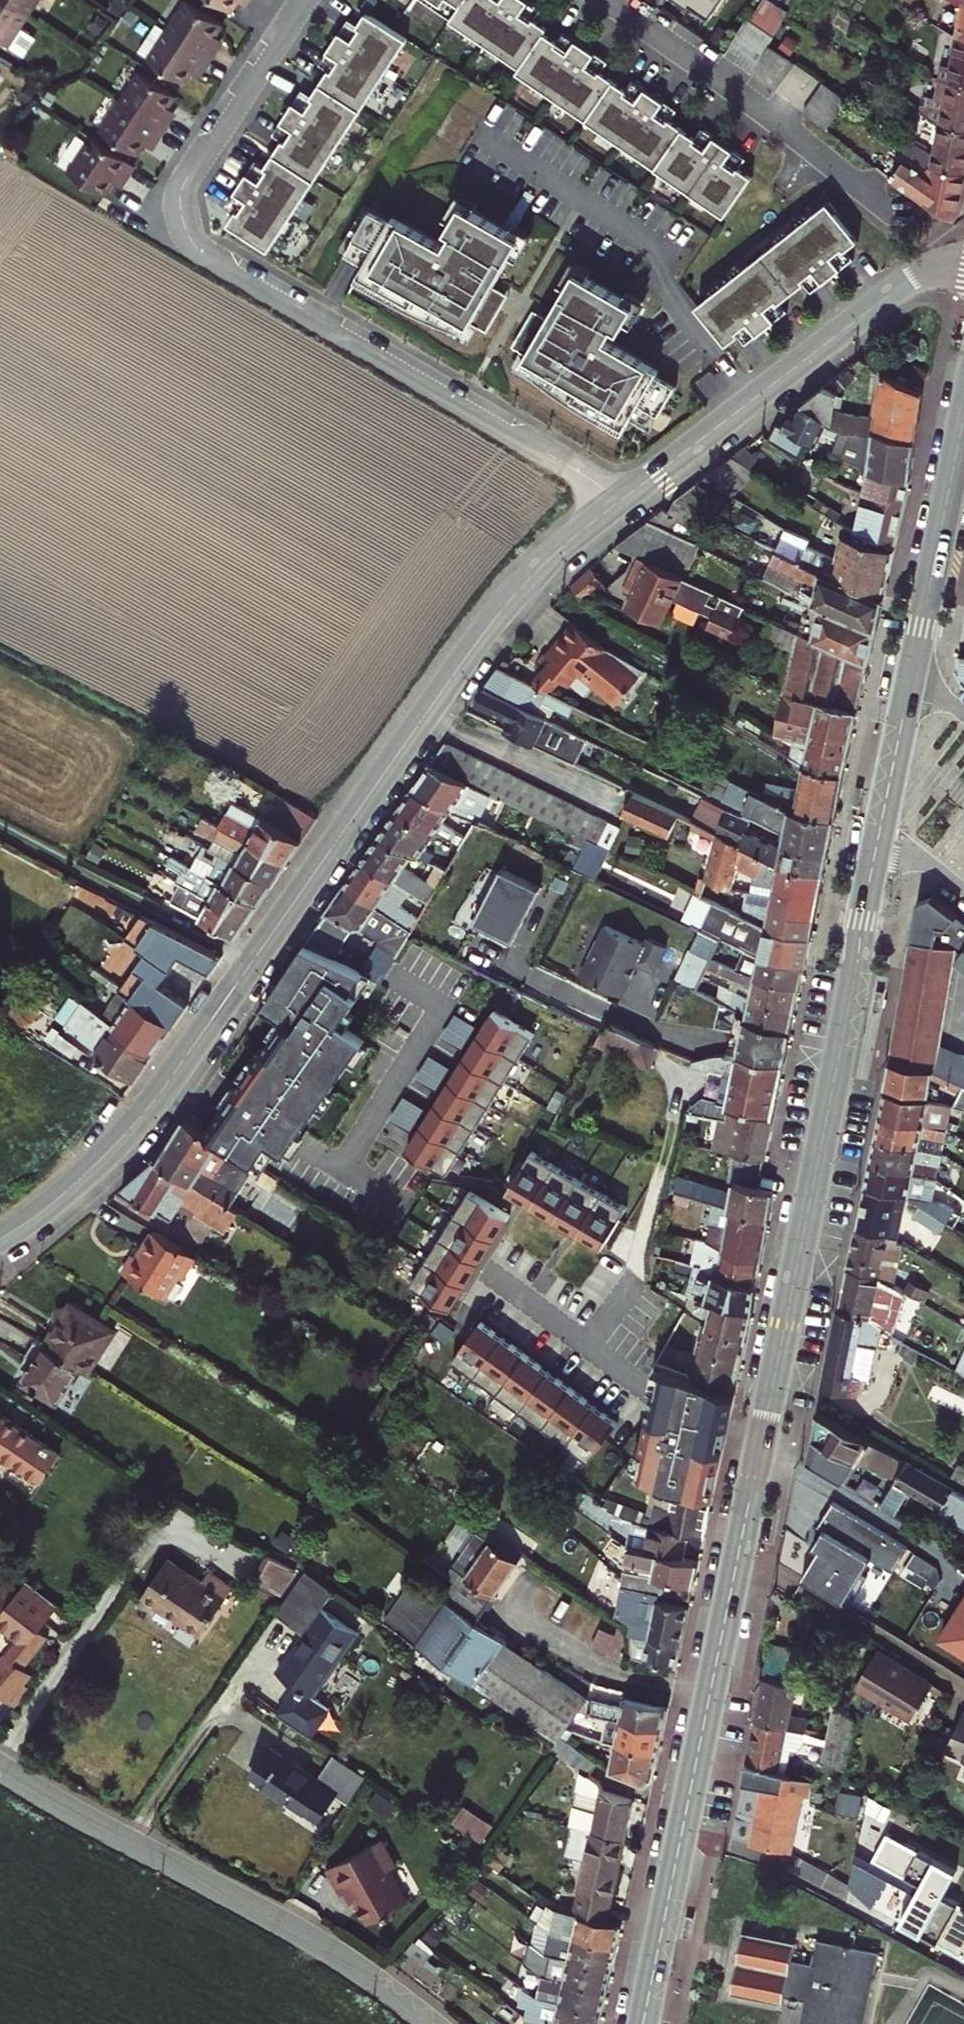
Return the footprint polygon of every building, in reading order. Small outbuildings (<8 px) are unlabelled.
[(9,47),(29,16),(5,0),(0,0),(0,42),(9,47)] [(29,16),(40,0),(5,0),(29,16)] [(170,28),(214,58),(222,45),(217,41),(222,35),(218,33),(224,22),(191,0),(187,0),(170,28)] [(232,9),(238,0),(219,0),(232,9)] [(451,19),(465,0),(424,0),(451,19)] [(516,0),(465,0),(451,19),(485,43),(516,0)] [(528,0),(516,0),(485,43),(520,68),(543,35),(545,32),(546,31),(533,22),(535,19),(542,9),(528,0)] [(724,0),(683,0),(691,5),(693,3),(712,16),(724,0)] [(359,29),(368,16),(365,14),(356,26),(359,29)] [(347,20),(332,42),(383,74),(405,40),(368,16),(359,29),(356,26),(347,20)] [(753,73),(769,45),(774,36),(748,18),(727,53),(753,73)] [(535,19),(533,22),(546,31),(548,28),(535,19)] [(200,69),(205,71),(214,58),(170,28),(160,22),(141,51),(187,81),(193,72),(196,74),(200,69)] [(26,53),(38,33),(25,25),(13,44),(26,53)] [(556,44),(543,35),(520,68),(517,72),(724,217),(750,180),(738,171),(740,168),(748,159),(703,128),(696,137),(694,140),(669,123),(671,120),(677,111),(634,80),(627,90),(625,92),(600,75),(602,72),(608,62),(565,32),(558,41),(556,44)] [(545,32),(543,35),(556,44),(558,41),(545,32)] [(222,35),(217,41),(222,45),(227,38),(222,35)] [(963,86),(963,39),(958,38),(952,66),(942,64),(939,80),(963,86)] [(330,73),(321,86),(360,110),(383,74),(332,42),(317,64),(327,71),(330,73)] [(795,63),(769,45),(753,73),(776,91),(795,63)] [(200,69),(196,74),(202,78),(205,71),(200,69)] [(319,83),(321,86),(330,73),(327,71),(319,83)] [(142,72),(124,101),(169,130),(175,119),(171,116),(175,109),(171,107),(179,95),(142,72)] [(625,92),(627,90),(602,72),(600,75),(625,92)] [(963,132),(963,86),(939,80),(935,98),(946,100),(941,127),(963,132)] [(310,97),(313,99),(321,86),(319,83),(310,97)] [(848,101),(822,83),(803,111),(827,129),(848,101)] [(300,91),(285,113),(336,145),(360,110),(321,86),(313,99),(310,97),(300,91)] [(156,140),(160,143),(169,130),(124,101),(105,132),(141,156),(148,144),(151,147),(156,140)] [(175,109),(171,116),(175,119),(180,112),(175,109)] [(336,145),(285,113),(270,135),(280,141),(283,143),(275,156),(313,180),(336,145)] [(694,140),(696,137),(671,120),(669,123),(694,140)] [(963,174),(963,132),(941,127),(936,155),(934,168),(963,174)] [(957,211),(963,174),(934,168),(936,155),(905,138),(901,143),(907,158),(893,178),(951,217),(957,211)] [(136,167),(92,139),(69,175),(104,198),(112,185),(117,187),(123,179),(127,182),(136,167)] [(156,140),(151,147),(156,149),(160,143),(156,140)] [(272,154),(275,156),(283,143),(280,141),(272,154)] [(266,169),(275,156),(272,154),(263,167),(266,169)] [(238,183),(289,215),(313,180),(275,156),(266,169),(263,167),(253,161),(238,183)] [(738,171),(750,180),(753,177),(740,168),(738,171)] [(123,179),(117,187),(121,190),(127,182),(123,179)] [(228,226),(266,251),(289,215),(238,183),(224,205),(233,212),(236,213),(228,226)] [(829,201),(696,305),(724,341),(737,331),(739,334),(746,343),(788,310),(781,301),(779,298),(803,279),(805,282),(812,291),(854,258),(847,249),(845,246),(857,236),(829,201)] [(496,285),(524,237),(465,202),(450,228),(456,231),(449,243),(398,212),(395,217),(376,206),(348,251),(368,263),(364,269),(468,332),(474,321),(489,330),(502,308),(497,305),(506,290),(496,285)] [(225,224),(228,226),(236,213),(233,212),(225,224)] [(857,236),(845,246),(847,249),(859,239),(857,236)] [(622,329),(637,303),(578,269),(550,317),(540,311),(531,325),(526,322),(513,344),(528,353),(522,364),(627,425),(631,419),(650,430),(677,384),(657,373),(661,368),(609,338),(616,326),(622,329)] [(779,298),(781,301),(805,282),(803,279),(779,298)] [(497,305),(502,308),(511,294),(506,290),(497,305)] [(535,308),(526,322),(531,325),(540,311),(535,308)] [(737,331),(724,341),(726,344),(739,334),(737,331)] [(907,354),(916,359),(924,354),(924,344),(915,340),(907,345),(907,354)] [(835,427),(842,429),(855,431),(875,436),(877,431),(917,442),(925,392),(886,371),(879,416),(852,412),(838,408),(841,394),(827,385),(805,403),(835,427)] [(835,427),(805,403),(798,415),(792,412),(785,427),(817,445),(824,431),(838,438),(842,429),(835,427)] [(855,431),(845,462),(871,471),(911,481),(917,442),(877,431),(875,436),(855,431)] [(758,471),(733,457),(706,478),(730,493),(758,471)] [(822,475),(800,460),(793,472),(816,486),(822,475)] [(911,481),(871,471),(865,493),(906,503),(911,481)] [(678,499),(680,500),(706,514),(716,518),(727,497),(700,482),(678,499)] [(906,503),(865,493),(857,532),(856,536),(895,546),(906,503)] [(807,501),(822,511),(840,522),(845,515),(811,494),(807,501)] [(673,513),(701,526),(706,514),(680,500),(673,513)] [(857,532),(840,522),(822,511),(817,518),(824,523),(823,528),(847,536),(841,559),(889,575),(894,552),(855,541),(856,536),(857,532)] [(617,545),(635,554),(686,578),(701,544),(652,519),(617,545)] [(889,575),(841,559),(810,546),(813,540),(789,528),(785,535),(766,525),(759,539),(765,542),(884,600),(889,575)] [(884,600),(765,542),(759,554),(773,561),(765,576),(824,606),(878,628),(884,600)] [(686,578),(635,554),(631,561),(638,568),(615,589),(594,566),(572,586),(589,601),(598,593),(663,625),(676,597),(708,611),(703,623),(710,626),(728,597),(686,578)] [(728,634),(741,604),(728,597),(710,626),(728,634)] [(878,628),(824,606),(817,632),(793,620),(790,627),(870,664),(878,628)] [(870,664),(790,627),(775,619),(766,638),(795,652),(785,695),(860,710),(870,664)] [(588,635),(575,623),(547,658),(552,663),(543,675),(557,687),(562,680),(570,686),(581,672),(598,686),(596,688),(618,706),(648,671),(588,635)] [(572,717),(578,705),(552,693),(542,688),(535,684),(500,667),(488,684),(542,711),(546,703),(572,717)] [(542,688),(552,693),(557,687),(543,675),(535,684),(542,688)] [(577,767),(590,741),(484,689),(477,705),(511,722),(506,733),(539,749),(577,767)] [(860,710),(785,695),(776,735),(794,740),(852,752),(860,710)] [(852,752),(794,740),(791,757),(808,765),(847,774),(852,752)] [(453,776),(464,751),(447,743),(432,766),(453,776)] [(465,782),(476,757),(464,751),(453,776),(465,782)] [(477,788),(489,763),(476,757),(465,782),(477,788)] [(489,794),(500,769),(489,763),(477,788),(487,792),(489,794)] [(847,774),(808,765),(801,797),(768,791),(770,788),(747,776),(742,785),(791,809),(838,819),(847,774)] [(487,792),(477,788),(465,782),(453,776),(432,766),(418,785),(478,814),(487,792)] [(501,799),(512,774),(500,769),(489,794),(501,799)] [(513,805),(525,780),(512,774),(501,799),(513,805)] [(732,780),(725,777),(717,794),(724,798),(732,780)] [(525,811),(537,786),(525,780),(513,805),(525,811)] [(791,809),(742,785),(732,780),(724,798),(790,829),(788,837),(832,848),(838,819),(791,809)] [(478,814),(418,785),(414,791),(454,811),(471,819),(474,821),(478,814)] [(538,817),(550,792),(537,786),(525,811),(538,817)] [(447,822),(454,811),(414,791),(399,813),(439,833),(456,842),(465,847),(479,823),(474,821),(471,819),(464,830),(447,822)] [(550,823),(562,798),(550,792),(538,817),(550,823)] [(671,837),(681,817),(635,795),(625,815),(639,822),(671,837)] [(562,829),(574,804),(562,798),(550,823),(562,829)] [(694,823),(718,835),(730,809),(706,798),(694,823)] [(235,801),(221,825),(288,862),(319,817),(287,799),(281,810),(278,807),(271,808),(265,818),(235,801)] [(288,862),(221,825),(176,801),(164,822),(195,839),(200,830),(216,839),(211,848),(273,883),(288,862)] [(575,835),(587,810),(574,804),(562,829),(575,835)] [(832,848),(788,837),(786,846),(751,829),(756,822),(730,809),(718,835),(778,863),(826,873),(832,848)] [(587,841),(600,816),(587,810),(575,835),(587,841)] [(447,822),(464,830),(471,819),(454,811),(447,822)] [(465,847),(456,842),(447,857),(428,848),(439,833),(399,813),(381,839),(415,856),(428,862),(449,873),(465,847)] [(590,842),(598,846),(610,821),(600,816),(587,841),(590,842)] [(598,846),(611,852),(623,827),(610,821),(598,846)] [(428,848),(447,857),(456,842),(439,833),(428,848)] [(716,903),(767,928),(813,937),(826,873),(778,863),(718,835),(699,895),(716,903)] [(415,856),(381,839),(365,862),(412,893),(416,887),(400,876),(415,856)] [(598,880),(611,852),(598,846),(590,842),(580,863),(576,870),(598,880)] [(273,883),(211,848),(206,846),(193,866),(260,902),(273,883)] [(260,902),(193,866),(173,855),(168,864),(182,872),(178,880),(184,884),(248,918),(260,902)] [(412,893),(365,862),(347,888),(413,931),(421,919),(403,905),(412,893)] [(441,886),(449,873),(428,862),(420,876),(441,886)] [(503,868),(476,921),(515,940),(542,886),(503,868)] [(174,902),(237,935),(248,918),(184,884),(174,902)] [(413,931),(347,888),(322,925),(347,943),(354,931),(365,928),(382,939),(378,944),(398,958),(410,937),(413,931)] [(891,1062),(934,1070),(963,1084),(963,1054),(942,1044),(957,963),(963,969),(963,919),(934,895),(920,900),(891,1062)] [(761,958),(806,967),(813,937),(767,928),(716,903),(703,930),(722,939),(761,958)] [(665,952),(607,924),(583,975),(641,1003),(656,970),(673,978),(685,953),(668,945),(665,952)] [(119,984),(116,990),(119,992),(172,1028),(222,956),(172,929),(163,945),(194,962),(181,982),(169,972),(167,974),(134,950),(112,979),(119,984)] [(761,958),(722,939),(714,958),(757,977),(761,958)] [(374,977),(308,945),(268,1006),(288,1020),(236,1094),(208,1133),(256,1163),(283,1125),(287,1118),(303,1129),(368,1038),(343,1021),(374,977)] [(753,999),(798,1009),(802,987),(757,977),(714,958),(710,967),(723,973),(721,975),(734,982),(731,988),(738,992),(753,999)] [(757,977),(802,987),(806,967),(761,958),(757,977)] [(710,967),(706,975),(731,988),(734,982),(721,975),(723,973),(710,967)] [(93,973),(116,990),(119,984),(112,979),(97,968),(93,973)] [(738,992),(731,988),(706,975),(703,982),(720,992),(717,998),(731,1006),(738,992)] [(720,992),(703,982),(699,989),(717,998),(720,992)] [(14,988),(0,1008),(0,1012),(24,1029),(39,1006),(14,988)] [(172,1028),(119,992),(103,1015),(115,1024),(112,1029),(152,1056),(172,1028)] [(793,1032),(798,1009),(753,999),(738,992),(731,1006),(739,1010),(748,1018),(750,1019),(793,1032)] [(94,1053),(134,1082),(152,1056),(112,1029),(115,1024),(103,1015),(84,1000),(67,1024),(98,1047),(94,1053)] [(535,1035),(494,1010),(406,1149),(447,1174),(535,1035)] [(788,1053),(793,1032),(750,1019),(745,1045),(743,1055),(786,1064),(788,1053)] [(604,1029),(597,1041),(651,1069),(661,1047),(608,1021),(604,1029)] [(98,1047),(67,1024),(62,1030),(94,1053),(98,1047)] [(743,1055),(740,1055),(714,1055),(695,1060),(694,1066),(725,1072),(719,1100),(704,1097),(688,1109),(728,1118),(732,1107),(775,1116),(786,1064),(743,1055)] [(934,1070),(891,1062),(887,1085),(928,1094),(932,1082),(958,1092),(954,1106),(963,1110),(963,1084),(934,1070)] [(886,1092),(881,1115),(948,1131),(951,1118),(926,1112),(929,1101),(886,1092)] [(926,1112),(951,1118),(954,1106),(929,1101),(926,1112)] [(728,1118),(688,1109),(685,1135),(695,1138),(697,1133),(704,1134),(705,1128),(726,1133),(736,1135),(733,1152),(737,1153),(766,1159),(775,1116),(732,1107),(728,1118)] [(881,1115),(876,1141),(943,1156),(946,1143),(948,1131),(881,1115)] [(186,1119),(158,1161),(229,1205),(256,1163),(208,1133),(186,1119)] [(948,1131),(946,1143),(957,1146),(959,1136),(948,1131)] [(726,1133),(723,1150),(733,1152),(736,1135),(726,1133)] [(876,1141),(871,1165),(938,1179),(943,1156),(876,1141)] [(627,1208),(533,1151),(508,1191),(602,1249),(627,1208)] [(766,1159),(737,1153),(733,1167),(762,1174),(766,1159)] [(227,1235),(241,1212),(229,1205),(158,1161),(155,1159),(121,1188),(173,1220),(184,1202),(198,1211),(196,1216),(227,1235)] [(871,1165),(866,1188),(907,1196),(912,1197),(922,1203),(947,1221),(955,1210),(934,1200),(938,1179),(871,1165)] [(762,1174),(733,1167),(731,1179),(735,1181),(733,1192),(677,1173),(673,1187),(729,1206),(730,1209),(733,1210),(770,1219),(775,1190),(760,1187),(762,1174)] [(866,1188),(857,1228),(887,1235),(897,1240),(907,1196),(866,1188)] [(511,1215),(471,1189),(412,1284),(451,1309),(511,1215)] [(941,1230),(947,1221),(922,1203),(915,1213),(941,1230)] [(770,1219),(733,1210),(729,1227),(713,1223),(710,1241),(725,1251),(763,1258),(770,1219)] [(857,1228),(848,1271),(882,1278),(893,1284),(896,1269),(898,1269),(903,1244),(897,1240),(887,1235),(857,1228)] [(152,1231),(137,1256),(132,1253),(122,1270),(165,1297),(178,1276),(182,1278),(195,1257),(152,1231)] [(703,1264),(702,1271),(721,1276),(725,1251),(710,1241),(707,1239),(703,1264)] [(763,1258),(725,1251),(721,1276),(758,1284),(763,1258)] [(758,1284),(721,1276),(702,1271),(703,1264),(676,1259),(674,1265),(683,1268),(683,1272),(695,1276),(690,1294),(715,1300),(754,1310),(758,1284)] [(848,1271),(840,1312),(874,1319),(883,1327),(895,1337),(904,1291),(893,1284),(882,1278),(848,1271)] [(715,1300),(690,1294),(686,1308),(693,1313),(697,1302),(714,1306),(715,1300)] [(754,1310),(715,1300),(714,1306),(697,1302),(693,1313),(705,1323),(747,1340),(749,1333),(754,1310)] [(63,1321),(47,1346),(81,1368),(90,1373),(117,1330),(73,1304),(72,1307),(63,1304),(58,1307),(56,1314),(57,1317),(63,1321)] [(840,1312),(824,1387),(857,1394),(861,1375),(854,1374),(860,1345),(878,1349),(883,1327),(874,1319),(840,1312)] [(617,1424),(481,1321),(452,1359),(589,1461),(617,1424)] [(691,1376),(734,1394),(747,1340),(705,1323),(691,1376)] [(25,1382),(59,1403),(81,1368),(47,1346),(25,1382)] [(956,1372),(963,1377),(963,1355),(956,1372)] [(734,1394),(691,1376),(664,1364),(657,1398),(649,1434),(642,1470),(673,1487),(677,1488),(713,1495),(726,1434),(734,1394)] [(42,1481),(61,1453),(0,1413),(0,1452),(42,1481)] [(909,1461),(818,1414),(808,1461),(844,1483),(859,1455),(895,1474),(899,1477),(909,1461)] [(351,1457),(339,1449),(331,1461),(344,1469),(351,1457)] [(942,1511),(955,1490),(909,1461),(899,1477),(882,1505),(896,1514),(910,1491),(942,1511)] [(899,1477),(895,1474),(877,1504),(882,1505),(899,1477)] [(661,1488),(655,1486),(650,1512),(656,1514),(661,1488)] [(608,1498),(606,1505),(625,1518),(689,1533),(705,1536),(713,1495),(677,1488),(676,1491),(661,1488),(656,1514),(650,1512),(608,1498)] [(941,1513),(963,1527),(963,1495),(955,1490),(942,1511),(941,1513)] [(911,1550),(836,1503),(821,1528),(827,1531),(816,1549),(822,1552),(805,1580),(852,1609),(870,1581),(865,1577),(875,1561),(896,1574),(911,1550)] [(625,1518),(606,1505),(600,1520),(621,1534),(623,1526),(634,1530),(631,1547),(683,1558),(689,1533),(625,1518)] [(447,1598),(417,1577),(387,1620),(559,1742),(556,1746),(562,1751),(560,1754),(590,1776),(600,1762),(563,1735),(589,1698),(479,1621),(527,1553),(488,1526),(483,1534),(479,1531),(454,1567),(463,1574),(447,1598)] [(683,1558),(631,1547),(627,1567),(695,1581),(699,1561),(683,1558)] [(293,1570),(267,1557),(254,1582),(280,1595),(293,1570)] [(169,1559),(144,1597),(202,1637),(234,1589),(211,1572),(203,1582),(169,1559)] [(695,1581),(627,1567),(626,1572),(623,1584),(659,1592),(691,1599),(695,1581)] [(275,1612),(304,1633),(277,1672),(297,1687),(277,1715),(311,1738),(332,1709),(313,1696),(359,1632),(324,1607),(337,1589),(306,1568),(275,1612)] [(7,1657),(0,1666),(0,1696),(15,1707),(25,1694),(21,1690),(25,1684),(32,1675),(24,1669),(22,1667),(47,1636),(41,1631),(61,1606),(31,1583),(21,1594),(6,1582),(0,1589),(0,1626),(6,1631),(8,1628),(21,1639),(23,1641),(17,1649),(14,1647),(11,1644),(4,1654),(5,1655),(7,1657)] [(659,1592),(623,1584),(619,1606),(645,1613),(644,1618),(654,1620),(649,1639),(681,1646),(689,1607),(658,1600),(659,1592)] [(963,1649),(963,1607),(945,1637),(963,1649)] [(634,1657),(677,1667),(681,1646),(649,1639),(632,1635),(634,1657)] [(49,1638),(47,1636),(22,1667),(24,1669),(49,1638)] [(21,1639),(14,1647),(17,1649),(23,1641),(21,1639)] [(773,1649),(768,1670),(800,1677),(805,1656),(773,1649)] [(912,1726),(936,1689),(884,1655),(860,1691),(912,1726)] [(763,1678),(754,1722),(789,1729),(798,1687),(763,1678)] [(21,1690),(25,1694),(15,1707),(16,1710),(32,1690),(25,1684),(21,1690)] [(800,1732),(809,1689),(798,1687),(789,1729),(800,1732)] [(590,1712),(607,1716),(664,1730),(668,1706),(628,1697),(626,1706),(593,1698),(590,1712)] [(835,1703),(828,1737),(824,1758),(846,1771),(857,1721),(835,1703)] [(664,1730),(607,1716),(604,1731),(602,1741),(658,1753),(664,1730)] [(596,1726),(580,1717),(574,1730),(590,1737),(596,1726)] [(781,1771),(784,1754),(789,1732),(789,1729),(754,1722),(745,1763),(772,1769),(781,1771)] [(952,1755),(963,1759),(963,1723),(952,1755)] [(596,1726),(590,1737),(597,1740),(602,1741),(604,1731),(596,1726)] [(793,1756),(798,1734),(789,1732),(784,1754),(793,1756)] [(798,1734),(793,1756),(818,1761),(822,1739),(798,1734)] [(645,1784),(653,1779),(658,1753),(602,1741),(597,1740),(596,1746),(600,1747),(599,1752),(602,1752),(617,1756),(613,1772),(645,1784)] [(339,1793),(271,1746),(253,1772),(321,1819),(339,1793)] [(617,1756),(602,1752),(600,1762),(613,1772),(617,1756)] [(803,1794),(812,1797),(814,1781),(781,1771),(772,1769),(768,1787),(762,1786),(757,1808),(753,1825),(749,1843),(791,1852),(803,1794)] [(573,1825),(594,1830),(625,1838),(633,1799),(603,1791),(598,1781),(594,1784),(589,1783),(584,1795),(580,1794),(573,1825)] [(747,1824),(753,1825),(757,1808),(751,1807),(747,1824)] [(625,1838),(594,1830),(576,1914),(608,1920),(625,1838)] [(941,1898),(954,1861),(884,1836),(876,1859),(921,1875),(904,1922),(921,1928),(924,1920),(951,1929),(945,1945),(963,1952),(963,1906),(941,1898)] [(384,1840),(330,1869),(345,1896),(353,1892),(371,1925),(388,1916),(390,1919),(395,1916),(393,1913),(410,1904),(391,1870),(398,1867),(384,1840)] [(876,1905),(901,1917),(919,1882),(894,1869),(876,1905)] [(608,1920),(576,1914),(555,1909),(549,1905),(539,1923),(550,1931),(618,1945),(622,1923),(608,1920)] [(539,1923),(537,1921),(531,1943),(546,1954),(550,1931),(539,1923)] [(741,1930),(728,1992),(781,2003),(782,1995),(801,1999),(800,2007),(796,2023),(869,2023),(884,1951),(814,1937),(809,1962),(790,1958),(793,1941),(741,1930)] [(618,1945),(550,1931),(546,1954),(613,1968),(618,1945)] [(613,1968),(546,1954),(531,1943),(528,1958),(538,1964),(537,1972),(542,1975),(608,1990),(613,1968)] [(542,1975),(537,1972),(526,1964),(520,1986),(537,1998),(603,2012),(608,1990),(542,1975)] [(520,1986),(516,2002),(529,2005),(527,2014),(535,2020),(554,2023),(601,2023),(603,2012),(537,1998),(520,1986)] [(782,1995),(781,2003),(800,2007),(801,1999),(782,1995)] [(527,2014),(525,2022),(532,2023),(554,2023),(535,2020),(527,2014)]
